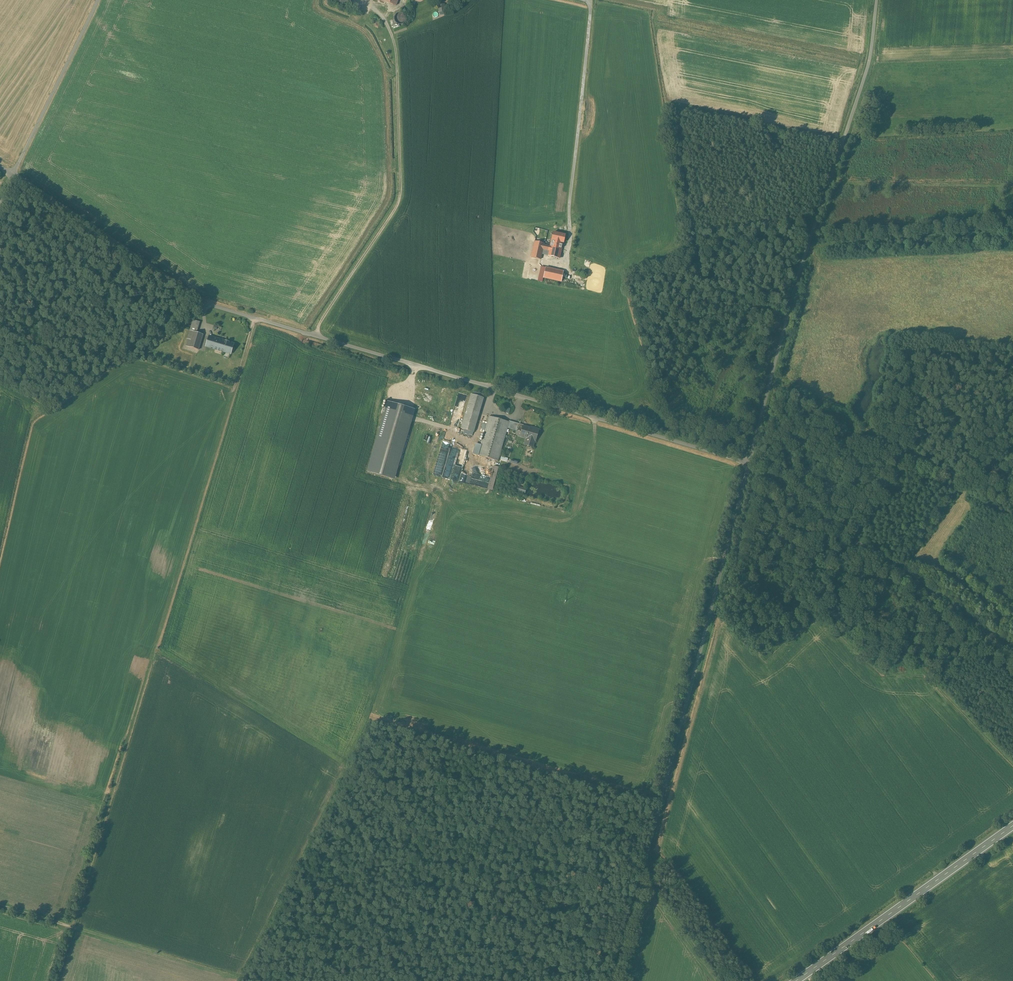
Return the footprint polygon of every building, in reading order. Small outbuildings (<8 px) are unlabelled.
[(401,12),(399,12),(398,13),(397,13),(396,14),(395,14),(395,15),(394,16),(394,17),(394,18),(394,20),(394,21),(395,22),(396,23),(397,24),(398,24),(399,24),(400,24),(401,24),(402,24),(403,23),(404,22),(405,21),(405,20),(406,20),(406,19),(406,18),(406,17),(405,17),(405,16),(405,15),(404,14),(403,14),(403,13),(402,13),(401,12)] [(565,235),(553,232),(551,240),(562,242),(563,242),(565,235)] [(562,242),(551,240),(550,246),(549,251),(548,256),(559,258),(560,252),(562,242)] [(543,243),(535,241),(531,257),(540,259),(541,254),(543,245),(543,243)] [(550,246),(543,245),(541,254),(548,256),(549,251),(550,246)] [(567,272),(545,267),(545,268),(545,270),(543,277),(561,281),(565,282),(567,272)] [(199,322),(193,320),(191,327),(197,329),(199,322)] [(196,332),(190,330),(187,339),(188,339),(186,346),(188,347),(198,350),(203,335),(196,332)] [(224,341),(209,336),(206,346),(230,354),(233,344),(224,341)] [(443,387),(439,400),(444,402),(448,388),(443,387)] [(449,407),(455,391),(450,389),(445,405),(449,407)] [(483,398),(471,394),(461,428),(473,432),(483,398)] [(387,402),(377,436),(383,438),(393,404),(393,403),(387,402)] [(393,404),(383,438),(377,436),(377,437),(367,471),(393,479),(414,410),(393,404)] [(508,422),(489,416),(477,455),(497,461),(507,427),(508,422)] [(523,425),(509,421),(508,422),(507,427),(521,431),(522,426),(523,426),(523,425)] [(523,426),(522,426),(521,431),(520,436),(526,438),(524,445),(532,447),(534,440),(535,441),(538,430),(533,428),(533,430),(523,426)] [(465,462),(460,479),(465,480),(470,464),(465,462)] [(499,467),(494,466),(487,489),(492,490),(499,467)]
